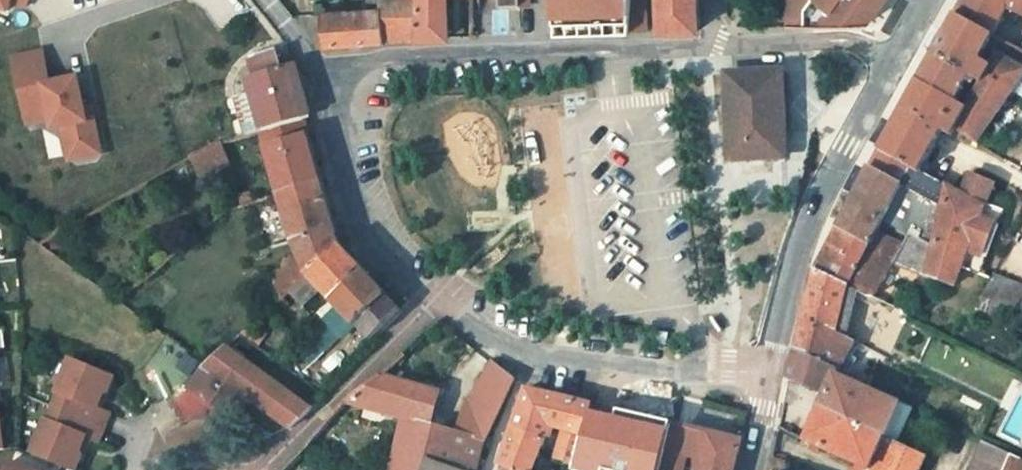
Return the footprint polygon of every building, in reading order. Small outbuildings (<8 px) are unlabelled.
[(324,13),(320,13),(324,46),(374,42),(419,39),(420,0),(379,0),(380,9),(369,10),(324,13)] [(369,10),(380,9),(379,0),(369,0),(369,10)] [(450,38),(447,0),(420,0),(419,39),(450,38)] [(555,34),(628,32),(631,0),(554,0),(555,34)] [(628,32),(645,31),(644,0),(631,0),(628,32)] [(660,31),(701,30),(700,0),(660,0),(660,31)] [(785,27),(804,27),(804,10),(811,0),(787,0),(785,27)] [(804,27),(868,24),(876,13),(887,0),(811,0),(804,10),(804,27)] [(965,5),(1002,25),(1009,10),(1021,15),(1021,0),(967,0),(965,5)] [(993,37),(1002,25),(965,5),(958,16),(993,37)] [(993,37),(958,16),(956,20),(951,29),(987,49),(993,37)] [(952,136),(953,135),(962,141),(966,136),(978,144),(1021,79),(1021,68),(998,55),(991,68),(980,62),(987,49),(951,29),(909,103),(904,111),(944,132),(952,136)] [(257,91),(241,96),(250,133),(260,130),(270,127),(271,130),(305,120),(290,70),(289,66),(277,69),(273,49),(250,57),(256,75),(253,76),(257,91)] [(38,50),(9,56),(23,121),(45,116),(57,124),(63,149),(73,156),(87,153),(94,142),(89,116),(81,117),(79,107),(73,76),(45,82),(38,50)] [(304,88),(298,68),(290,70),(305,120),(313,118),(304,88)] [(729,163),(784,161),(783,133),(782,72),(727,75),(729,163)] [(79,107),(81,117),(89,116),(87,106),(79,107)] [(900,118),(897,124),(937,145),(944,132),(904,111),(900,118)] [(260,130),(266,149),(310,135),(305,120),(271,130),(270,127),(260,130)] [(889,138),(881,154),(920,173),(937,145),(897,124),(889,138)] [(324,183),(310,135),(266,149),(281,196),(324,183)] [(202,178),(229,166),(221,142),(213,144),(200,150),(191,156),(202,178)] [(937,204),(932,235),(937,237),(947,186),(920,173),(881,154),(872,170),(902,185),(931,200),(937,204)] [(860,191),(890,208),(902,185),(872,170),(867,179),(860,191)] [(972,177),(964,196),(947,186),(937,237),(929,275),(932,276),(956,288),(962,271),(965,265),(972,244),(985,249),(995,225),(982,219),(986,206),(994,186),(972,177)] [(281,196),(296,242),(338,228),(324,183),(281,196)] [(816,271),(851,282),(871,246),(879,231),(890,208),(860,191),(834,239),(816,271)] [(250,193),(239,196),(241,207),(255,203),(250,193)] [(1006,214),(986,206),(982,219),(995,225),(985,249),(972,244),(962,271),(980,278),(1006,214)] [(929,275),(937,237),(932,235),(912,224),(904,244),(897,258),(929,275)] [(343,244),(338,228),(296,242),(302,259),(307,276),(343,244)] [(897,258),(904,244),(879,231),(871,246),(897,258)] [(307,276),(294,288),(303,297),(315,285),(334,305),(347,290),(366,270),(343,244),(307,276)] [(880,291),(892,268),(897,258),(871,246),(851,282),(850,285),(862,289),(872,293),(877,293),(880,291)] [(929,275),(897,258),(892,268),(926,288),(932,276),(929,275)] [(302,259),(284,266),(285,270),(294,288),(307,276),(302,259)] [(285,270),(271,276),(283,298),(294,288),(285,270)] [(358,327),(390,296),(378,283),(366,270),(347,290),(334,305),(357,328),(358,327)] [(805,316),(839,329),(850,285),(851,282),(816,271),(805,316)] [(992,275),(983,298),(1021,313),(1021,287),(992,275)] [(839,329),(850,333),(862,289),(850,285),(839,329)] [(373,340),(402,311),(401,309),(390,296),(358,327),(372,339),(373,340)] [(870,383),(877,387),(882,377),(848,360),(859,337),(850,333),(839,329),(805,316),(798,347),(843,370),(840,375),(868,388),(870,383)] [(230,346),(249,358),(256,346),(241,336),(230,346)] [(669,349),(671,339),(656,336),(654,345),(669,349)] [(791,375),(830,396),(840,375),(843,370),(798,347),(791,375)] [(288,348),(275,359),(295,372),(303,362),(288,348)] [(310,411),(226,349),(209,364),(207,367),(190,389),(207,401),(237,412),(250,422),(261,407),(291,429),(310,411)] [(61,406),(106,424),(112,410),(100,404),(107,387),(113,389),(120,372),(73,354),(60,385),(68,389),(61,406)] [(460,434),(486,442),(517,381),(493,364),(469,405),(460,434)] [(824,407),(888,436),(902,404),(868,388),(840,375),(830,396),(824,407)] [(407,419),(394,469),(425,469),(427,464),(434,465),(445,429),(429,424),(435,394),(382,379),(352,403),(407,419)] [(568,448),(566,465),(578,468),(595,404),(528,389),(507,450),(507,451),(506,456),(506,461),(508,466),(511,469),(538,469),(545,446),(551,426),(574,432),(572,448),(568,448)] [(673,423),(595,404),(578,468),(588,469),(603,469),(604,469),(607,469),(663,469),(673,423)] [(88,454),(82,450),(89,434),(99,438),(106,424),(61,406),(53,424),(46,421),(33,454),(70,469),(73,469),(81,469),(88,454)] [(824,407),(809,437),(808,439),(861,462),(873,468),(874,466),(887,439),(888,436),(824,407)] [(744,440),(673,423),(663,469),(737,469),(744,440)] [(425,469),(481,469),(486,442),(460,434),(445,429),(434,465),(427,464),(425,469)] [(861,462),(857,469),(920,469),(925,457),(887,439),(874,466),(873,468),(861,462)] [(1015,454),(989,442),(977,469),(1007,469),(1015,454)] [(566,465),(568,448),(545,446),(538,469),(577,469),(578,468),(566,465)] [(1015,454),(1007,469),(1021,469),(1021,458),(1015,454)]
